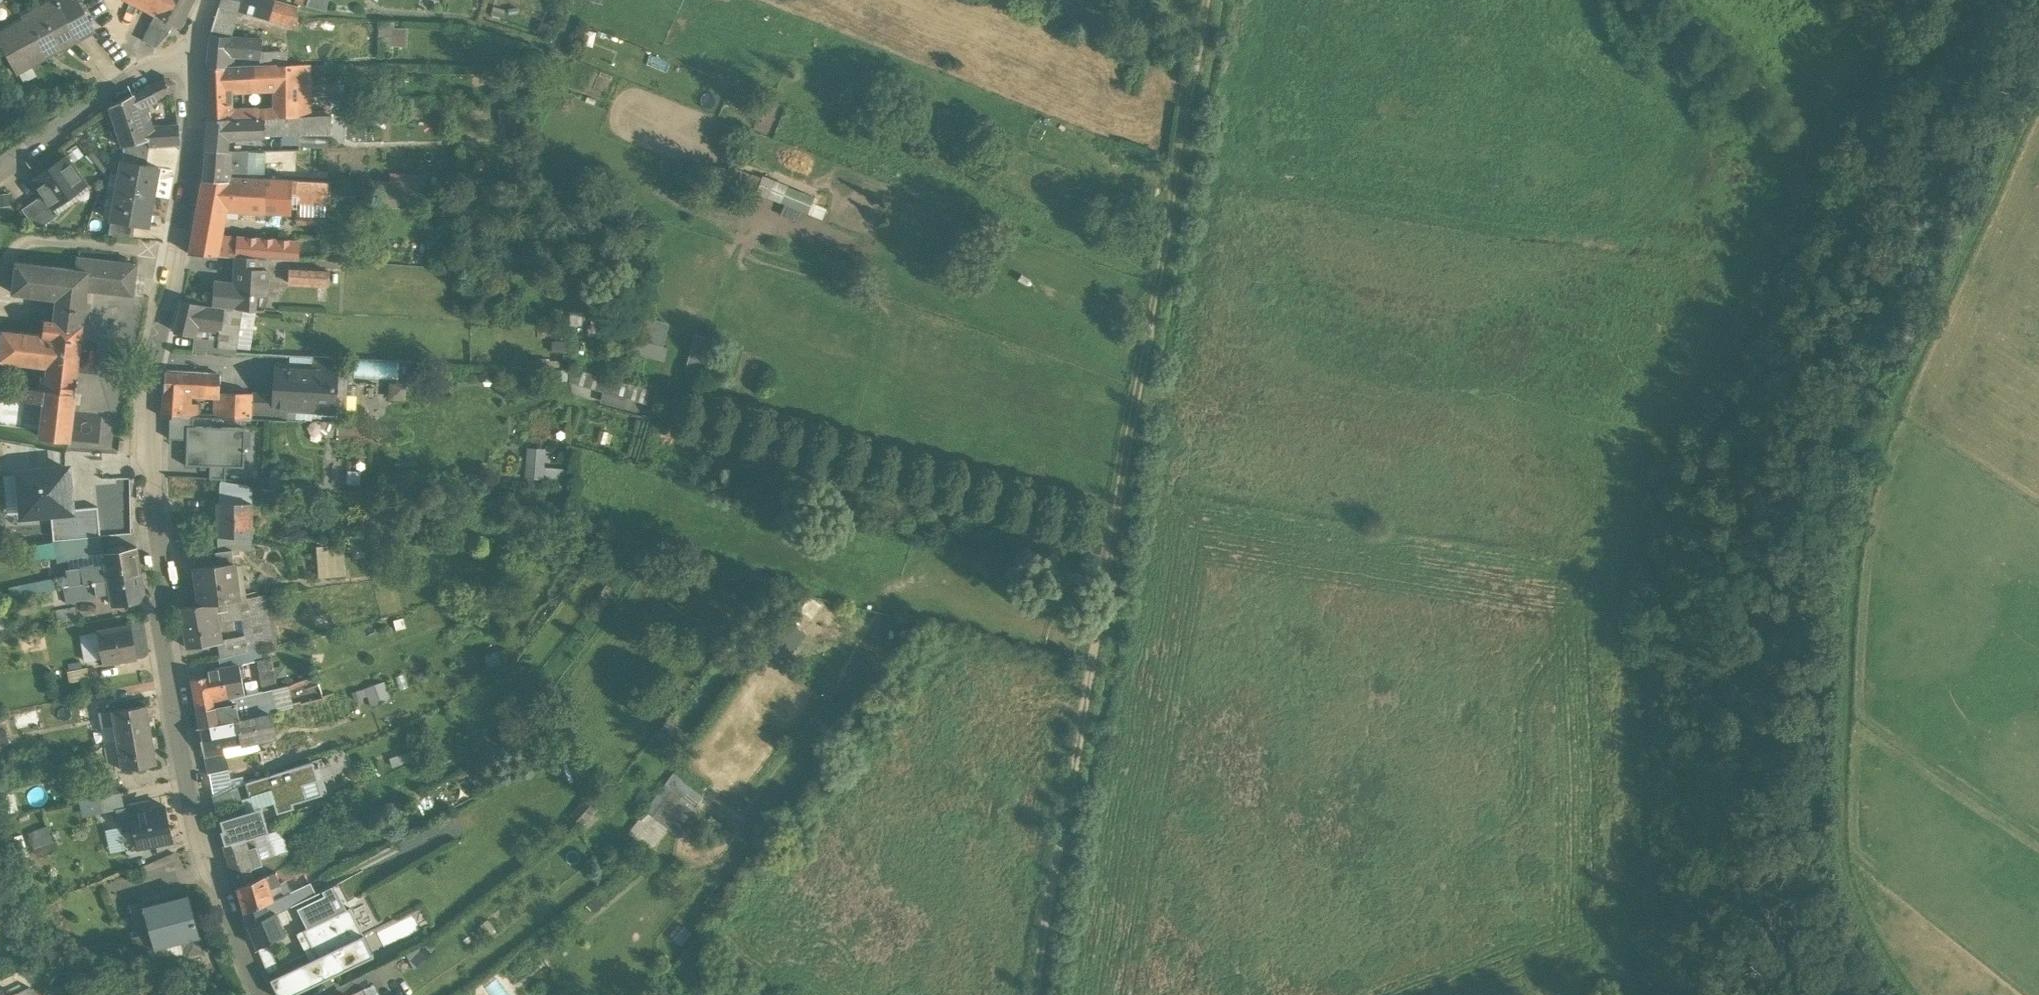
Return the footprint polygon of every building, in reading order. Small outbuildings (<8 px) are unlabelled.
[(78,0),(62,0),(57,3),(74,34),(91,25),(78,1),(78,0)] [(141,7),(156,15),(172,23),(178,27),(192,0),(144,0),(141,7)] [(215,18),(232,23),(237,9),(269,18),(274,1),(271,0),(221,0),(215,18)] [(297,8),(274,1),(269,18),(286,22),(286,18),(294,18),(297,8)] [(57,3),(56,3),(0,34),(0,40),(17,71),(76,38),(74,34),(57,3)] [(156,15),(144,40),(155,47),(168,33),(172,23),(156,15)] [(232,23),(215,18),(210,35),(228,36),(231,28),(232,23)] [(406,45),(405,24),(380,26),(381,46),(406,45)] [(246,30),(231,28),(228,36),(228,38),(246,39),(246,35),(246,30)] [(228,36),(210,35),(207,69),(225,68),(225,63),(230,63),(230,56),(250,57),(251,39),(246,39),(228,38),(228,36)] [(252,39),(251,39),(250,57),(259,57),(260,53),(260,52),(260,42),(260,39),(252,39)] [(273,67),(253,68),(254,87),(266,87),(266,88),(274,88),(273,67)] [(296,67),(273,67),(274,88),(274,110),(257,111),(257,120),(263,120),(262,117),(282,117),(309,115),(308,67),(296,67)] [(225,68),(207,69),(209,120),(228,119),(228,122),(231,122),(230,116),(232,115),(231,90),(254,88),(254,87),(253,68),(225,68)] [(163,80),(149,87),(155,99),(174,90),(173,85),(174,83),(164,78),(163,80)] [(149,87),(139,92),(144,105),(155,99),(149,87)] [(139,92),(109,108),(122,147),(124,146),(148,140),(145,128),(138,108),(144,105),(139,92)] [(152,128),(144,105),(138,108),(145,128),(152,128)] [(257,109),(238,111),(232,115),(230,116),(231,122),(257,120),(257,111),(257,109)] [(309,115),(282,117),(282,133),(330,133),(330,114),(309,115)] [(228,119),(209,120),(206,150),(227,151),(228,138),(264,137),(265,135),(270,135),(270,133),(282,133),(282,117),(262,117),(263,120),(257,120),(231,122),(228,122),(228,119)] [(152,128),(145,128),(148,140),(150,146),(181,145),(178,126),(152,128)] [(148,140),(124,146),(122,159),(145,163),(149,146),(150,146),(148,140)] [(227,151),(206,150),(203,180),(228,181),(228,178),(230,178),(231,152),(227,151)] [(248,151),(231,152),(230,178),(235,178),(246,178),(248,151)] [(66,158),(50,169),(46,169),(41,172),(41,176),(34,181),(43,194),(52,207),(54,205),(85,184),(66,158)] [(145,163),(122,159),(116,190),(153,197),(158,166),(145,163)] [(763,174),(756,192),(805,213),(813,195),(763,174)] [(228,181),(203,180),(194,232),(219,233),(223,211),(233,211),(235,178),(230,178),(228,178),(228,181)] [(246,178),(235,178),(233,211),(263,212),(264,205),(265,192),(265,179),(246,178)] [(298,181),(265,179),(265,192),(264,205),(263,212),(284,213),(289,208),(289,196),(296,196),(298,195),(298,181)] [(327,182),(298,181),(298,195),(298,202),(326,204),(327,182)] [(406,185),(376,183),(375,200),(406,201),(406,185)] [(153,197),(116,190),(111,218),(135,223),(147,225),(153,197)] [(43,194),(21,209),(33,226),(42,227),(60,214),(54,205),(52,207),(43,194)] [(297,224),(326,225),(326,204),(298,202),(297,224)] [(135,223),(111,218),(108,234),(133,237),(135,223)] [(219,233),(194,232),(190,254),(224,255),(227,238),(219,237),(219,233)] [(296,237),(284,236),(283,241),(283,259),(295,259),(296,237)] [(259,240),(227,238),(224,255),(236,256),(257,257),(259,240)] [(283,241),(259,240),(257,257),(266,258),(283,259),(283,241)] [(257,257),(236,256),(236,267),(266,268),(266,258),(257,257)] [(138,264),(78,257),(76,269),(90,271),(89,272),(136,278),(138,264)] [(76,269),(18,262),(14,292),(58,298),(55,320),(83,324),(87,289),(89,272),(90,271),(76,269)] [(266,268),(236,267),(234,285),(217,284),(216,306),(253,310),(254,310),(264,311),(264,308),(253,307),(255,295),(265,297),(266,268)] [(329,272),(290,270),(289,283),(328,285),(329,272)] [(136,278),(89,272),(87,289),(134,295),(136,278)] [(222,309),(181,305),(175,331),(192,333),(192,325),(218,328),(220,328),(222,309)] [(241,311),(222,309),(220,328),(218,328),(217,339),(217,346),(237,347),(237,346),(241,311)] [(253,310),(241,311),(237,346),(247,348),(254,310),(253,310)] [(662,343),(667,321),(643,315),(633,352),(663,359),(666,344),(662,343)] [(55,320),(45,319),(43,334),(42,342),(52,343),(50,365),(49,374),(45,374),(43,388),(41,401),(45,401),(42,428),(41,436),(70,440),(75,394),(78,394),(80,377),(77,376),(82,339),(86,339),(88,324),(83,324),(55,320)] [(43,334),(4,329),(0,359),(50,365),(52,343),(42,342),(43,334)] [(704,365),(710,337),(694,334),(688,362),(704,365)] [(217,339),(194,338),(193,351),(217,353),(217,346),(217,339)] [(237,347),(217,346),(217,353),(236,354),(237,347)] [(335,358),(311,357),(310,369),(334,370),(335,358)] [(358,378),(387,378),(387,399),(403,399),(403,360),(358,360),(358,378)] [(275,393),(275,395),(251,394),(251,419),(281,420),(282,408),(334,411),(334,410),(332,409),(333,395),(335,395),(335,393),(334,393),(335,388),(336,388),(336,387),(333,387),(334,372),(337,372),(337,370),(334,370),(310,369),(309,369),(309,370),(301,370),(301,369),(289,368),(289,369),(279,369),(279,367),(278,367),(277,381),(276,380),(276,382),(277,382),(277,393),(275,393)] [(572,395),(623,407),(626,396),(656,404),(660,390),(578,370),(572,395)] [(206,376),(165,372),(162,416),(168,416),(182,416),(183,404),(183,393),(205,395),(206,376)] [(219,377),(206,376),(205,395),(219,396),(219,392),(219,377)] [(231,377),(219,377),(219,392),(230,393),(231,377)] [(43,388),(27,386),(25,399),(41,401),(43,388)] [(251,394),(231,393),(231,399),(230,418),(251,419),(251,394)] [(0,396),(0,423),(42,428),(45,401),(41,401),(25,399),(0,396)] [(231,399),(219,399),(218,418),(230,418),(231,399)] [(198,405),(183,404),(182,416),(194,417),(197,417),(198,405)] [(182,416),(168,416),(167,439),(185,439),(185,426),(194,426),(194,417),(182,416)] [(194,426),(185,426),(185,439),(185,468),(208,468),(208,480),(228,480),(228,468),(243,468),(244,426),(194,426)] [(545,467),(546,447),(526,447),(525,479),(567,480),(568,468),(545,467)] [(51,513),(72,511),(68,469),(19,474),(23,516),(51,513)] [(251,488),(220,483),(219,503),(251,503),(251,488)] [(219,503),(217,503),(217,537),(251,538),(251,503),(219,503)] [(51,513),(53,542),(63,541),(100,537),(97,508),(72,511),(51,513)] [(100,537),(63,541),(66,561),(102,554),(103,553),(100,537)] [(251,538),(217,537),(218,552),(233,550),(233,551),(251,550),(251,538)] [(63,541),(53,542),(57,563),(66,561),(63,541)] [(346,575),(344,547),(318,548),(320,577),(346,575)] [(103,553),(102,554),(104,565),(107,579),(141,573),(136,548),(103,553)] [(218,552),(193,556),(199,605),(211,604),(239,600),(233,551),(233,550),(218,552)] [(93,567),(92,567),(95,581),(107,579),(104,565),(93,567)] [(93,566),(66,570),(67,576),(69,586),(94,582),(95,581),(92,567),(93,567),(93,566)] [(141,573),(107,579),(110,594),(112,605),(145,599),(141,573)] [(67,576),(56,579),(57,590),(62,588),(69,587),(69,586),(67,576)] [(95,581),(94,582),(97,596),(98,596),(110,594),(107,579),(95,581)] [(94,582),(69,586),(69,587),(73,602),(98,597),(98,596),(97,596),(94,582)] [(30,583),(23,585),(25,594),(32,592),(30,583)] [(69,587),(62,588),(66,603),(73,602),(69,587)] [(239,600),(211,604),(218,643),(216,644),(218,660),(271,645),(264,597),(239,600)] [(199,605),(179,608),(186,649),(216,644),(218,643),(211,604),(199,605)] [(9,629),(4,607),(0,608),(0,631),(9,629)] [(790,622),(773,647),(787,656),(804,632),(790,622)] [(130,627),(98,633),(102,659),(98,660),(99,665),(136,658),(130,627)] [(98,633),(80,637),(85,662),(98,660),(102,659),(98,633)] [(40,638),(16,643),(17,653),(42,648),(40,638)] [(270,658),(255,661),(261,687),(262,693),(271,692),(277,690),(270,658)] [(80,663),(68,665),(70,672),(82,670),(80,663)] [(206,678),(192,680),(196,707),(227,700),(226,696),(243,693),(238,666),(205,672),(206,678)] [(70,672),(67,673),(70,684),(89,680),(87,669),(82,670),(70,672)] [(277,690),(271,692),(277,712),(293,708),(288,688),(277,690)] [(261,702),(240,706),(243,720),(264,714),(261,702)] [(236,704),(197,711),(200,729),(210,727),(239,721),(236,704)] [(145,706),(112,711),(114,726),(117,741),(151,736),(145,706)] [(112,712),(99,714),(101,728),(114,726),(112,712)] [(236,722),(211,728),(210,727),(200,729),(199,730),(203,751),(223,747),(240,744),(240,746),(275,738),(270,714),(236,723),(236,722)] [(151,736),(117,741),(120,759),(114,760),(116,772),(122,770),(122,771),(156,765),(151,736)] [(223,747),(203,751),(207,776),(228,771),(223,747)] [(313,764),(246,785),(250,800),(270,793),(277,816),(294,811),(293,807),(324,797),(313,764)] [(667,828),(676,835),(704,796),(677,775),(633,835),(651,849),(667,828)] [(118,779),(95,784),(98,799),(121,794),(118,779)] [(121,794),(98,799),(102,816),(117,812),(117,811),(125,809),(121,794)] [(145,805),(128,808),(128,809),(133,832),(122,835),(126,852),(136,850),(137,850),(172,843),(165,808),(146,812),(145,805)] [(125,809),(117,811),(117,812),(122,835),(133,832),(128,809),(125,809)] [(217,822),(224,847),(268,834),(261,809),(217,822)] [(268,834),(255,838),(259,850),(257,850),(266,877),(275,872),(276,871),(270,859),(286,852),(283,842),(274,832),(268,834)] [(46,837),(32,843),(38,857),(52,852),(46,837)] [(254,838),(254,839),(224,847),(237,889),(253,883),(266,877),(257,850),(259,850),(255,838),(254,838)] [(286,852),(270,859),(276,871),(284,867),(298,862),(293,850),(286,852)] [(298,862),(284,867),(276,871),(275,872),(280,884),(304,874),(298,862)] [(280,884),(275,872),(266,877),(273,901),(284,896),(280,884)] [(253,883),(237,889),(244,914),(273,901),(266,877),(253,883)] [(313,882),(293,891),(299,903),(300,903),(301,905),(315,897),(311,889),(316,888),(313,882)] [(301,905),(300,903),(299,903),(278,913),(275,914),(285,935),(285,936),(297,930),(333,911),(324,893),(315,897),(301,905)] [(189,898),(144,910),(151,935),(155,950),(183,943),(188,960),(205,956),(189,898)] [(273,901),(244,914),(248,926),(257,950),(258,950),(267,945),(285,935),(275,914),(278,913),(273,901)] [(350,909),(303,932),(304,934),(317,959),(363,936),(350,909)] [(151,935),(135,940),(139,955),(155,950),(151,935)] [(270,982),(277,994),(297,994),(373,957),(363,936),(317,959),(270,982)] [(413,966),(436,953),(429,943),(407,956),(413,966)] [(11,994),(33,994),(29,986),(11,994)]
